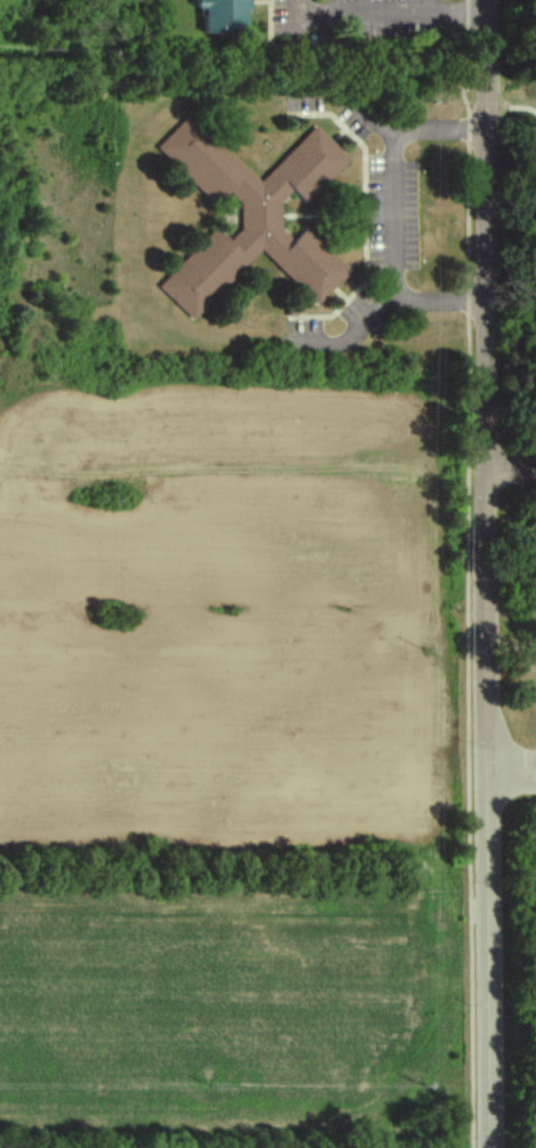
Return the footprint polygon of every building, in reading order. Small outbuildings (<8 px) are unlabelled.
[(206,33),(250,34),(250,0),(206,0),(206,33)] [(264,250),(319,306),(352,272),(308,228),(294,242),(282,230),(283,203),(294,191),(305,202),(310,202),(349,163),(349,159),(317,127),(261,183),(192,114),(159,147),(216,206),(228,194),(233,194),(241,202),(240,242),(230,242),(217,229),(159,286),(193,320),(264,250)]
